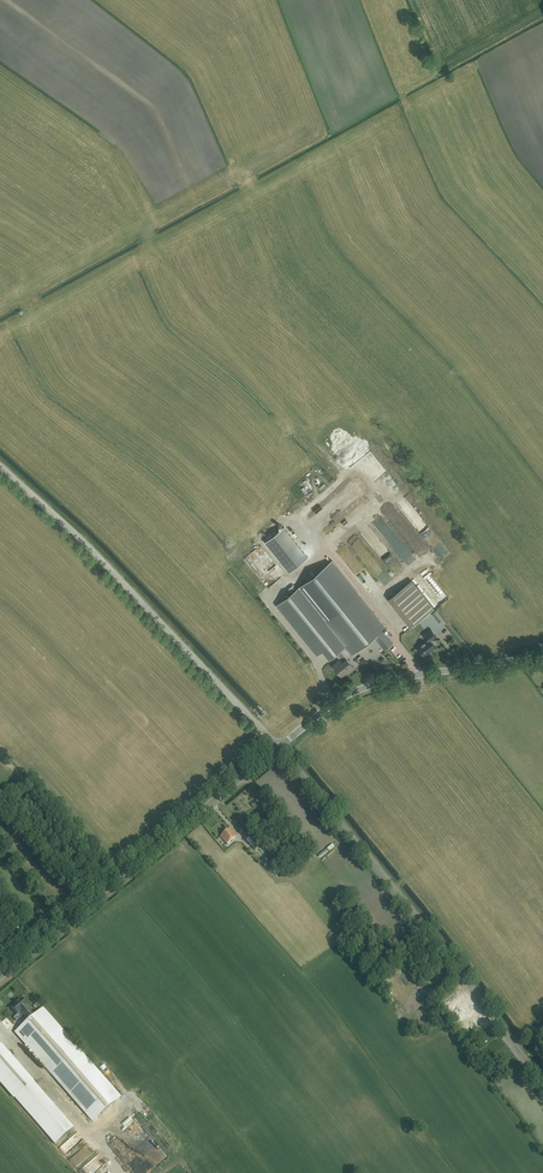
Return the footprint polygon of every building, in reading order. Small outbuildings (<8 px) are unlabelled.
[(275,534),(265,542),(289,572),(299,564),(308,557),(284,527),(275,534)] [(376,578),(408,554),(400,545),(369,569),(376,578)] [(332,560),(277,605),(318,655),(323,650),(330,658),(333,656),(337,657),(339,655),(341,658),(333,664),(342,676),(346,672),(347,673),(354,667),(347,658),(374,636),(383,629),(385,627),(332,560)] [(370,570),(357,576),(361,584),(374,577),(370,570)] [(412,580),(388,599),(410,627),(434,608),(412,580)] [(383,629),(374,636),(380,642),(385,649),(388,646),(393,642),(390,638),(388,636),(386,634),(383,629)] [(424,655),(428,652),(429,654),(433,650),(432,649),(436,646),(432,640),(437,636),(431,629),(423,635),(427,639),(418,647),(424,655)] [(240,831),(243,828),(237,822),(234,824),(240,831)] [(227,844),(236,836),(230,828),(221,836),(227,844)] [(255,850),(260,847),(245,830),(240,833),(255,850)] [(53,872),(46,865),(42,868),(49,875),(53,880),(57,877),(53,872)] [(27,1005),(21,998),(18,1001),(18,1000),(15,1002),(16,1003),(11,1007),(18,1014),(20,1012),(22,1013),(21,1013),(26,1019),(32,1013),(26,1006),(27,1005)] [(93,1121),(120,1097),(42,1008),(15,1032),(93,1121)] [(7,1028),(11,1024),(6,1019),(2,1024),(7,1028)] [(74,1128),(1,1044),(0,1045),(0,1081),(55,1144),(74,1128)]
